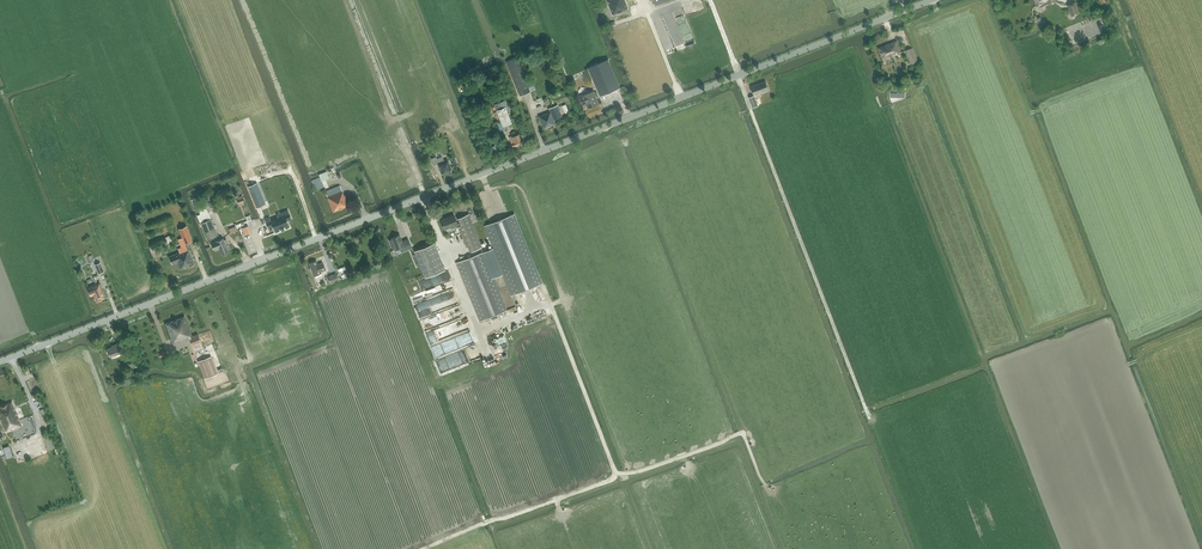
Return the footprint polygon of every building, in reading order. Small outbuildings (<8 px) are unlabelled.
[(612,15),(628,9),(625,0),(607,0),(612,15)] [(1076,2),(1070,4),(1068,5),(1072,15),(1080,12),(1076,2)] [(883,59),(900,53),(896,42),(879,48),(883,59)] [(913,47),(907,50),(912,63),(918,61),(917,58),(913,47)] [(530,92),(517,57),(506,62),(520,96),(530,92)] [(609,59),(588,67),(601,97),(621,88),(609,59)] [(754,95),(769,90),(765,81),(751,86),(754,95),(749,98),(753,108),(758,106),(754,95)] [(593,91),(580,96),(584,105),(586,104),(588,109),(599,104),(593,91)] [(500,102),(494,104),(496,110),(502,108),(500,102)] [(562,105),(560,106),(563,113),(565,112),(568,111),(565,104),(562,105)] [(557,105),(548,109),(550,112),(546,113),(538,116),(543,129),(555,124),(554,120),(562,117),(557,105)] [(496,111),(493,112),(495,116),(496,116),(497,120),(500,119),(501,122),(503,127),(506,126),(512,123),(505,107),(502,108),(496,110),(496,111)] [(480,119),(474,121),(477,127),(482,126),(482,124),(485,123),(483,120),(481,121),(480,119)] [(513,147),(525,142),(522,136),(521,132),(509,137),(510,140),(513,147)] [(504,143),(501,144),(503,149),(505,148),(506,150),(508,149),(507,148),(509,147),(506,140),(503,141),(504,143)] [(500,142),(495,144),(498,152),(503,149),(501,144),(500,142)] [(436,157),(434,157),(437,164),(438,163),(441,174),(451,170),(447,159),(444,161),(442,157),(437,159),(436,157)] [(320,177),(311,180),(312,184),(315,190),(324,187),(322,181),(321,176),(320,177)] [(259,204),(265,202),(257,183),(248,186),(257,209),(261,208),(259,204)] [(333,212),(349,205),(345,195),(344,195),(340,185),(325,191),(333,212)] [(276,198),(285,195),(282,187),(273,190),(276,198)] [(284,216),(278,218),(271,221),(269,217),(265,219),(268,228),(273,226),(274,230),(275,230),(280,228),(280,229),(284,227),(289,225),(287,220),(291,218),(288,210),(282,212),(284,216)] [(200,214),(197,216),(200,223),(207,240),(218,235),(211,218),(208,211),(200,214)] [(459,223),(457,224),(454,215),(441,220),(444,230),(454,226),(455,229),(458,227),(468,253),(482,247),(469,214),(457,218),(459,223)] [(514,214),(484,226),(493,248),(492,248),(508,288),(510,291),(511,295),(542,283),(529,250),(514,214)] [(255,223),(242,227),(247,245),(260,241),(258,235),(252,236),(251,234),(260,231),(258,225),(256,226),(255,223)] [(187,226),(179,230),(185,245),(193,241),(187,226)] [(163,248),(174,244),(171,235),(165,237),(166,240),(161,242),(163,248)] [(391,239),(389,240),(393,250),(395,249),(399,247),(401,252),(411,248),(408,239),(402,241),(399,235),(391,238),(391,239)] [(224,239),(223,238),(216,241),(211,243),(213,250),(219,248),(222,255),(229,252),(227,248),(229,247),(229,248),(230,248),(226,238),(224,239)] [(434,243),(414,251),(425,278),(445,270),(434,243)] [(492,248),(484,252),(507,310),(516,307),(514,302),(510,291),(508,288),(492,248)] [(169,257),(170,258),(172,264),(177,262),(180,268),(185,266),(185,268),(189,266),(194,264),(188,249),(170,256),(169,257)] [(480,321),(507,310),(484,252),(456,263),(480,321)] [(318,264),(316,260),(309,263),(314,276),(315,278),(319,276),(318,274),(321,273),(321,272),(326,270),(323,262),(318,264)] [(104,271),(101,262),(95,264),(99,273),(104,271)] [(170,267),(165,269),(167,276),(173,274),(170,267)] [(330,284),(338,282),(336,274),(328,276),(330,284)] [(421,288),(431,285),(428,278),(419,282),(421,288)] [(101,299),(105,298),(102,293),(104,292),(101,284),(100,284),(99,283),(87,288),(90,296),(93,295),(96,301),(97,301),(98,302),(101,301),(101,299)] [(434,289),(412,294),(414,301),(436,296),(434,289)] [(415,305),(417,311),(433,304),(431,300),(427,302),(426,300),(415,305)] [(460,305),(419,318),(423,330),(464,316),(460,305)] [(185,316),(166,323),(173,343),(178,340),(179,342),(189,338),(194,351),(203,347),(198,334),(192,336),(185,316)] [(203,342),(211,342),(211,330),(202,330),(203,342)] [(112,347),(107,349),(110,358),(124,352),(120,342),(111,346),(112,347)] [(198,362),(205,379),(218,374),(211,357),(198,362)] [(0,407),(0,420),(4,429),(5,428),(7,432),(15,429),(15,431),(19,429),(18,428),(22,426),(12,402),(0,407)] [(51,437),(45,439),(48,450),(59,446),(55,436),(51,437)] [(15,455),(17,462),(32,457),(30,449),(15,455)]
